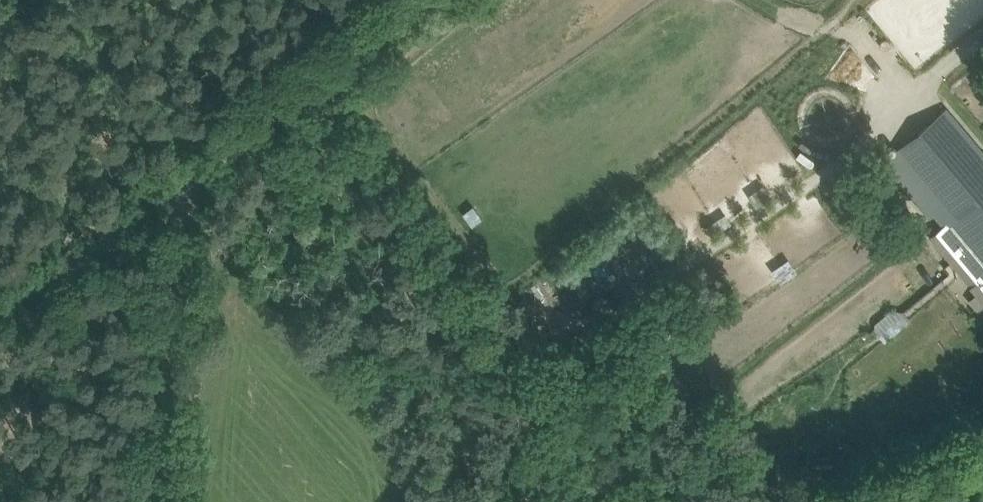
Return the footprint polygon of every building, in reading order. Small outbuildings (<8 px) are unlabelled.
[(982,258),(982,150),(948,108),(895,153),(883,162),(929,217),(933,213),(943,225),(933,233),(956,259),(973,246),(982,258)]
